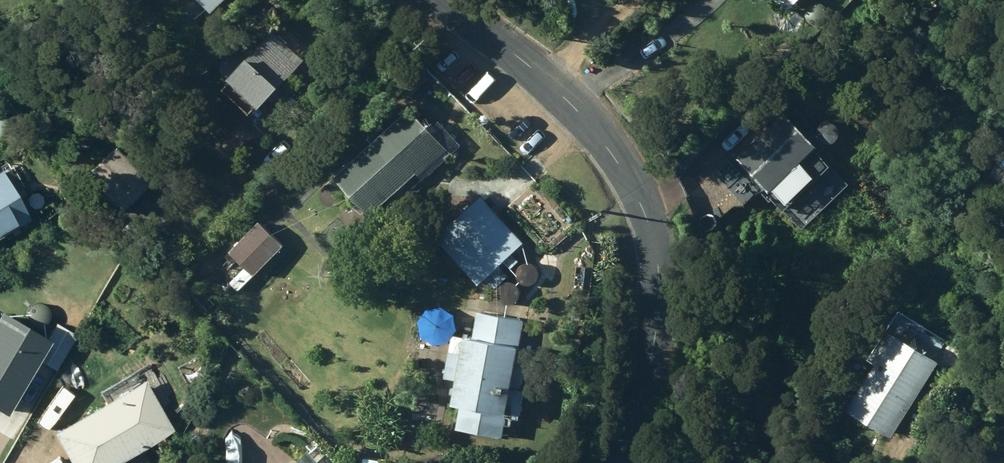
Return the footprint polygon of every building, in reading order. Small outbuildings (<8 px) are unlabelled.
[(222,12),(234,0),(210,0),(222,12)] [(788,13),(801,0),(775,0),(788,13)] [(270,110),(290,89),(289,88),(303,67),(275,39),(251,63),(241,53),(224,71),(237,84),(230,92),(254,114),(255,113),(258,115),(266,106),(270,110)] [(777,90),(748,117),(764,133),(737,160),(765,190),(761,194),(770,204),(773,201),(802,231),(849,186),(815,151),(818,149),(783,112),(791,104),(777,90)] [(424,175),(430,181),(465,146),(443,124),(437,129),(416,109),(346,178),(382,215),(424,175)] [(125,214),(150,189),(132,171),(107,196),(125,214)] [(5,172),(0,175),(0,242),(35,221),(5,172)] [(440,240),(483,286),(488,281),(497,291),(513,277),(503,267),(528,244),(485,198),(440,240)] [(265,224),(238,253),(250,264),(233,283),(244,292),(259,276),(261,278),(289,247),(265,224)] [(461,330),(458,316),(445,308),(431,312),(424,324),(427,339),(440,346),(454,342),(461,330)] [(586,312),(577,311),(575,319),(584,321),(586,312)] [(462,429),(510,439),(514,419),(525,421),(531,391),(521,389),(529,350),(524,349),(529,322),(484,313),(478,342),(460,338),(451,380),(468,383),(463,407),(466,407),(462,429)] [(848,413),(892,439),(938,364),(954,374),(967,354),(947,342),(942,351),(893,321),(869,360),(877,365),(848,413)] [(5,427),(46,350),(0,326),(0,424),(5,427)] [(142,387),(49,438),(62,462),(127,462),(170,440),(142,387)]
